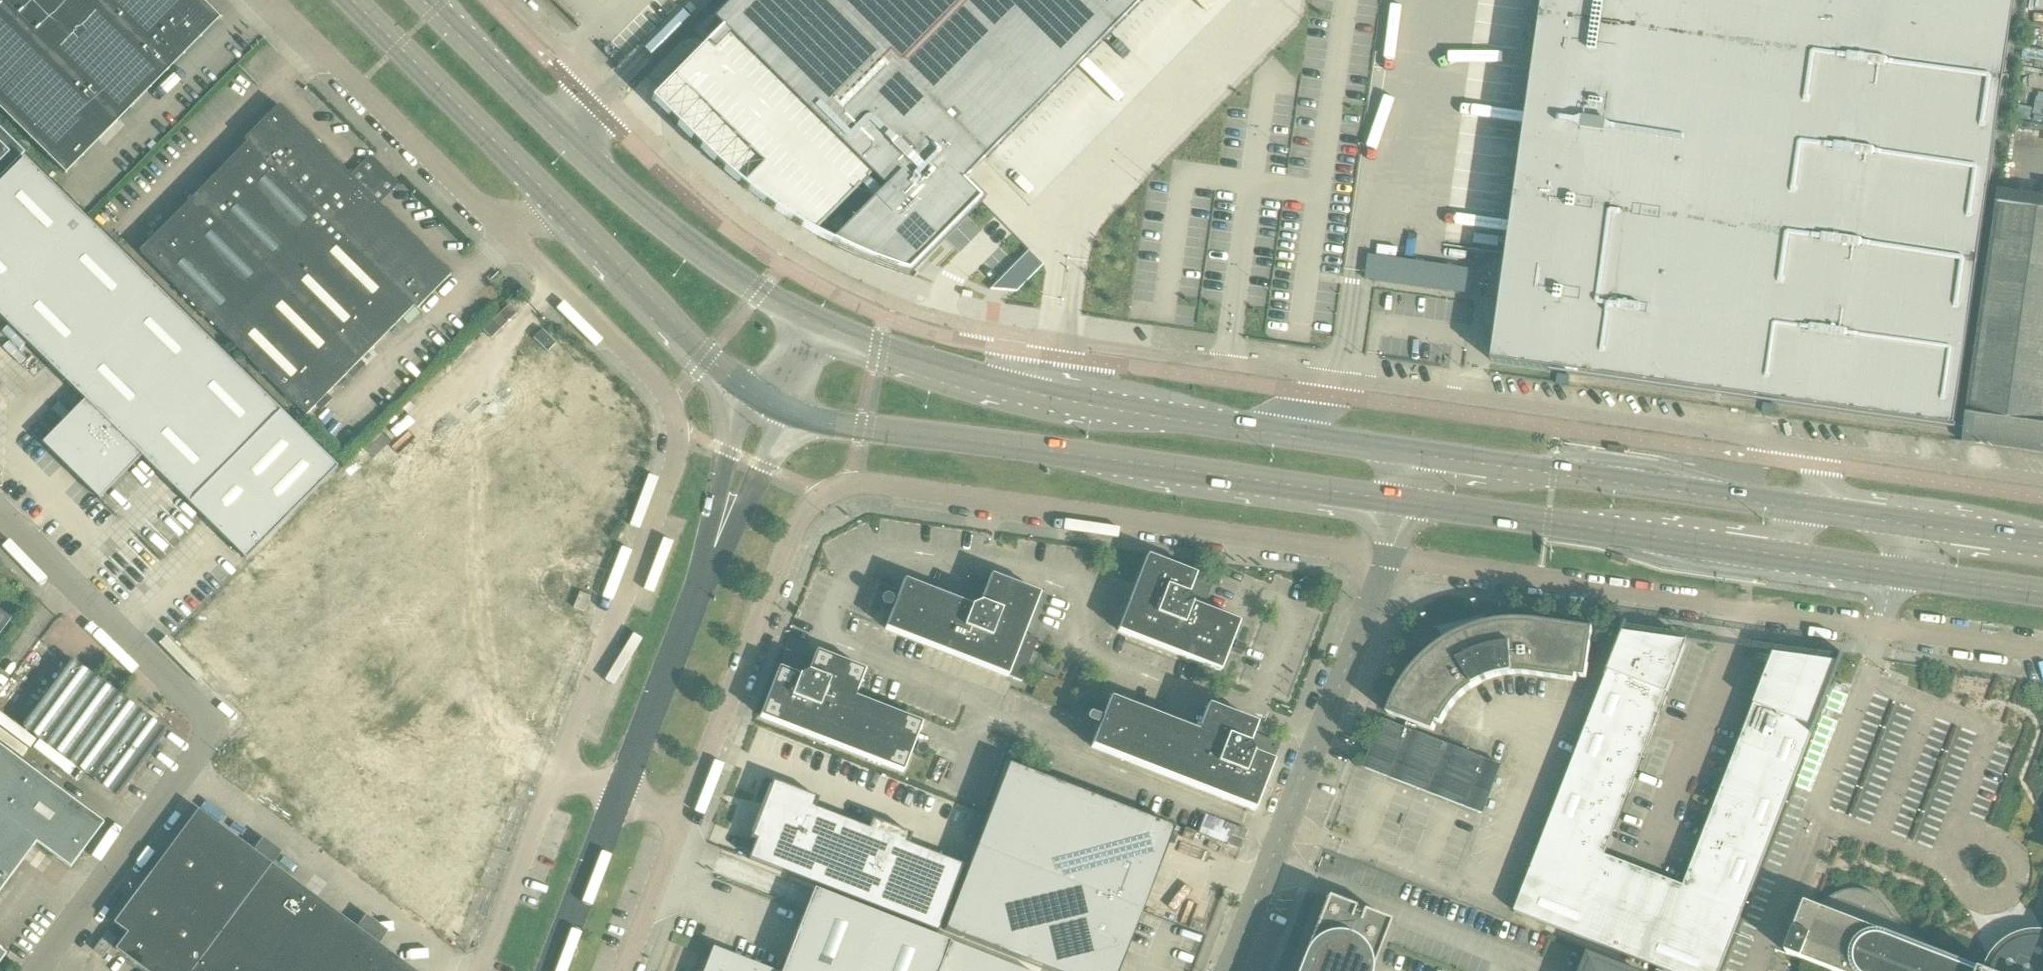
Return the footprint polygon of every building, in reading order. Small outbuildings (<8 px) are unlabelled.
[(0,104),(0,108),(14,121),(13,122),(14,123),(15,123),(31,138),(30,139),(32,140),(32,139),(48,155),(47,156),(49,157),(50,156),(65,171),(64,173),(65,174),(67,172),(65,171),(81,156),(82,157),(83,155),(82,154),(98,139),(99,140),(100,138),(99,137),(115,122),(116,123),(117,121),(116,120),(132,105),(133,106),(134,104),(133,103),(149,88),(150,89),(151,87),(150,86),(165,71),(166,72),(168,70),(167,69),(182,54),(183,55),(185,53),(184,52),(199,36),(200,38),(202,36),(200,35),(216,19),(217,20),(218,19),(217,18),(216,19),(200,3),(201,2),(200,1),(199,2),(197,0),(101,0),(0,104)] [(101,0),(0,0),(0,104),(101,0)] [(830,243),(832,244),(839,247),(840,247),(849,251),(859,256),(869,260),(886,266),(900,271),(908,273),(922,260),(930,252),(977,204),(959,187),(1118,25),(1142,0),(735,0),(712,24),(882,191),(871,202),(830,243)] [(1489,361),(1661,385),(1953,427),(2013,0),(1540,0),(1489,361)] [(247,143),(219,172),(302,253),(364,190),(278,106),(244,140),(247,143)] [(0,129),(0,177),(25,152),(0,129)] [(77,479),(99,500),(116,483),(141,457),(143,459),(156,472),(160,476),(189,504),(280,412),(24,159),(0,183),(0,318),(48,365),(65,382),(70,386),(83,400),(84,401),(66,420),(42,444),(64,465),(77,479)] [(139,252),(222,334),(302,253),(219,172),(149,242),(139,252)] [(364,190),(302,253),(386,334),(413,307),(416,310),(450,276),(364,190)] [(2002,190),(1967,442),(2042,453),(2042,196),(2002,190)] [(302,253),(222,334),(306,416),(316,407),(315,406),(386,334),(302,253)] [(1368,255),(1365,280),(1450,292),(1455,293),(1459,268),(1368,255)] [(280,412),(189,504),(217,532),(245,560),(337,468),(280,412)] [(1146,557),(1140,572),(1117,631),(1118,632),(1219,671),(1220,671),(1228,651),(1240,655),(1242,654),(1244,650),(1243,647),(1231,643),(1239,623),(1239,622),(1197,606),(1198,603),(1203,601),(1197,589),(1192,591),(1190,590),(1195,575),(1195,574),(1148,556),(1147,556),(1146,556),(1146,557)] [(886,608),(888,607),(892,608),(884,629),(885,629),(885,630),(1020,682),(1021,682),(1021,681),(1037,640),(1037,639),(1024,635),(1039,595),(1039,594),(991,575),(990,575),(990,576),(981,598),(979,597),(978,595),(967,600),(968,602),(967,604),(904,580),(903,581),(895,601),(891,599),(890,597),(886,595),(881,597),(880,602),(882,606),(886,608)] [(573,608),(584,612),(590,597),(579,593),(573,608)] [(11,620),(0,611),(0,634),(11,620)] [(1497,677),(1486,626),(1484,619),(1486,618),(1486,617),(1435,629),(1435,631),(1438,630),(1440,633),(1439,634),(1438,635),(1438,636),(1438,637),(1438,638),(1439,639),(1440,640),(1441,640),(1442,641),(1443,640),(1444,640),(1446,643),(1441,646),(1435,651),(1430,655),(1426,658),(1424,656),(1419,661),(1415,666),(1410,671),(1406,676),(1403,682),(1399,688),(1396,694),(1393,700),(1391,704),(1387,714),(1407,721),(1404,728),(1384,720),(1366,769),(1481,813),(1500,765),(1415,732),(1418,726),(1433,731),(1437,722),(1442,724),(1446,715),(1451,708),(1454,704),(1457,700),(1461,697),(1465,693),(1469,690),(1473,687),(1478,685),(1482,682),(1487,680),(1489,679),(1495,678),(1497,677)] [(1490,625),(1486,626),(1497,677),(1500,676),(1505,675),(1511,675),(1517,674),(1522,674),(1528,674),(1533,675),(1539,676),(1544,677),(1575,681),(1576,677),(1586,678),(1588,663),(1594,664),(1597,653),(1590,650),(1593,629),(1540,622),(1528,620),(1511,620),(1511,623),(1504,623),(1497,624),(1490,625)] [(1626,623),(1608,670),(1668,694),(1688,642),(1623,633),(1627,623),(1626,623)] [(779,668),(778,668),(759,717),(760,717),(902,773),(902,772),(903,772),(911,752),(915,753),(916,756),(920,758),(925,756),(927,751),(925,747),(920,745),(918,746),(913,744),(921,725),(921,724),(921,723),(854,697),(856,693),(857,692),(865,671),(864,670),(816,652),(815,652),(809,668),(807,667),(806,664),(795,669),(796,672),(795,674),(779,668)] [(1774,654),(1754,704),(1814,727),(1843,654),(1842,653),(1838,663),(1774,654)] [(71,663),(24,726),(117,796),(165,732),(140,714),(139,715),(118,699),(119,698),(117,697),(116,698),(95,682),(95,681),(71,663)] [(1608,670),(1592,710),(1653,734),(1668,694),(1608,670)] [(1197,732),(1181,726),(1110,699),(1109,699),(1101,719),(1090,714),(1087,715),(1085,720),(1087,723),(1098,727),(1091,747),(1091,748),(1253,811),(1254,811),(1254,810),(1273,762),(1272,761),(1257,756),(1258,753),(1263,751),(1258,739),(1253,741),(1250,740),(1256,725),(1256,724),(1207,706),(1197,732)] [(1754,704),(1730,765),(1791,788),(1814,727),(1754,704)] [(1592,710),(1568,771),(1629,794),(1653,734),(1592,710)] [(36,843),(70,868),(103,823),(0,746),(0,891),(36,843)] [(988,815),(976,848),(1142,912),(1144,907),(1139,904),(1152,868),(1142,864),(1154,834),(1170,840),(1174,829),(1008,764),(988,815)] [(1730,765),(1707,825),(1767,849),(1791,788),(1730,765)] [(1568,771),(1545,832),(1605,855),(1629,794),(1568,771)] [(755,840),(748,859),(935,932),(961,867),(906,845),(910,836),(871,820),(867,830),(813,808),(817,799),(772,781),(749,838),(755,840)] [(113,924),(127,934),(115,950),(143,970),(414,970),(198,810),(113,924)] [(1707,825),(1683,886),(1744,909),(1767,849),(1707,825)] [(1226,845),(1239,850),(1246,831),(1234,826),(1226,845)] [(1513,912),(1613,951),(1644,870),(1605,855),(1545,832),(1513,912)] [(1142,912),(976,848),(943,931),(1041,969),(1047,970),(1101,970),(1103,966),(1110,948),(1120,952),(1132,921),(1134,915),(1139,917),(1140,918),(1142,913),(1142,912)] [(1613,951),(1664,970),(1720,970),(1744,909),(1683,886),(1644,870),(1613,951)] [(1021,970),(813,889),(782,970),(781,970),(1023,970),(1021,970)] [(1945,957),(1939,954),(1934,951),(1928,948),(1923,945),(1918,941),(1913,937),(1909,933),(1904,929),(1900,924),(1896,920),(1892,915),(1888,908),(1886,905),(1882,901),(1878,898),(1875,896),(1872,894),(1869,892),(1865,891),(1858,890),(1853,890),(1850,890),(1846,890),(1842,891),(1839,892),(1836,894),(1833,896),(1830,898),(1827,900),(1824,902),(1822,905),(1820,908),(1807,903),(1806,903),(1805,902),(1805,903),(1804,903),(1804,904),(1785,952),(1786,953),(1787,954),(1832,970),(1982,970),(1945,957)] [(1298,970),(1369,970),(1388,922),(1361,911),(1357,922),(1349,919),(1353,908),(1326,898),(1298,970)] [(108,931),(93,951),(103,958),(117,939),(108,931)] [(2040,935),(2036,935),(2032,935),(2028,936),(2024,937),(2020,938),(2016,939),(2013,941),(2007,945),(2005,946),(2002,949),(1999,952),(1996,955),(1994,959),(1992,962),(1990,966),(1988,970),(2042,970),(2042,936),(2040,935)] [(703,970),(702,970),(771,970),(768,970),(711,948),(703,970)] [(1611,967),(1608,966),(1591,959),(1587,970),(1621,970),(1611,967)]
